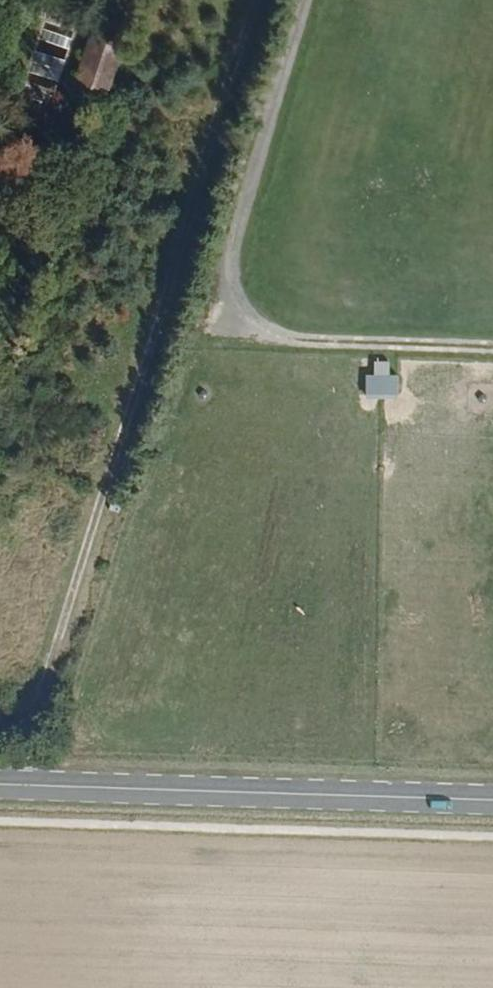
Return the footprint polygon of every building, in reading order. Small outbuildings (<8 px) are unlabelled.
[(105,114),(122,56),(91,47),(74,104),(105,114)] [(32,52),(30,75),(58,77),(60,55),(32,52)] [(392,363),(376,363),(376,377),(368,377),(368,397),(402,397),(402,377),(392,377),(392,363)]
